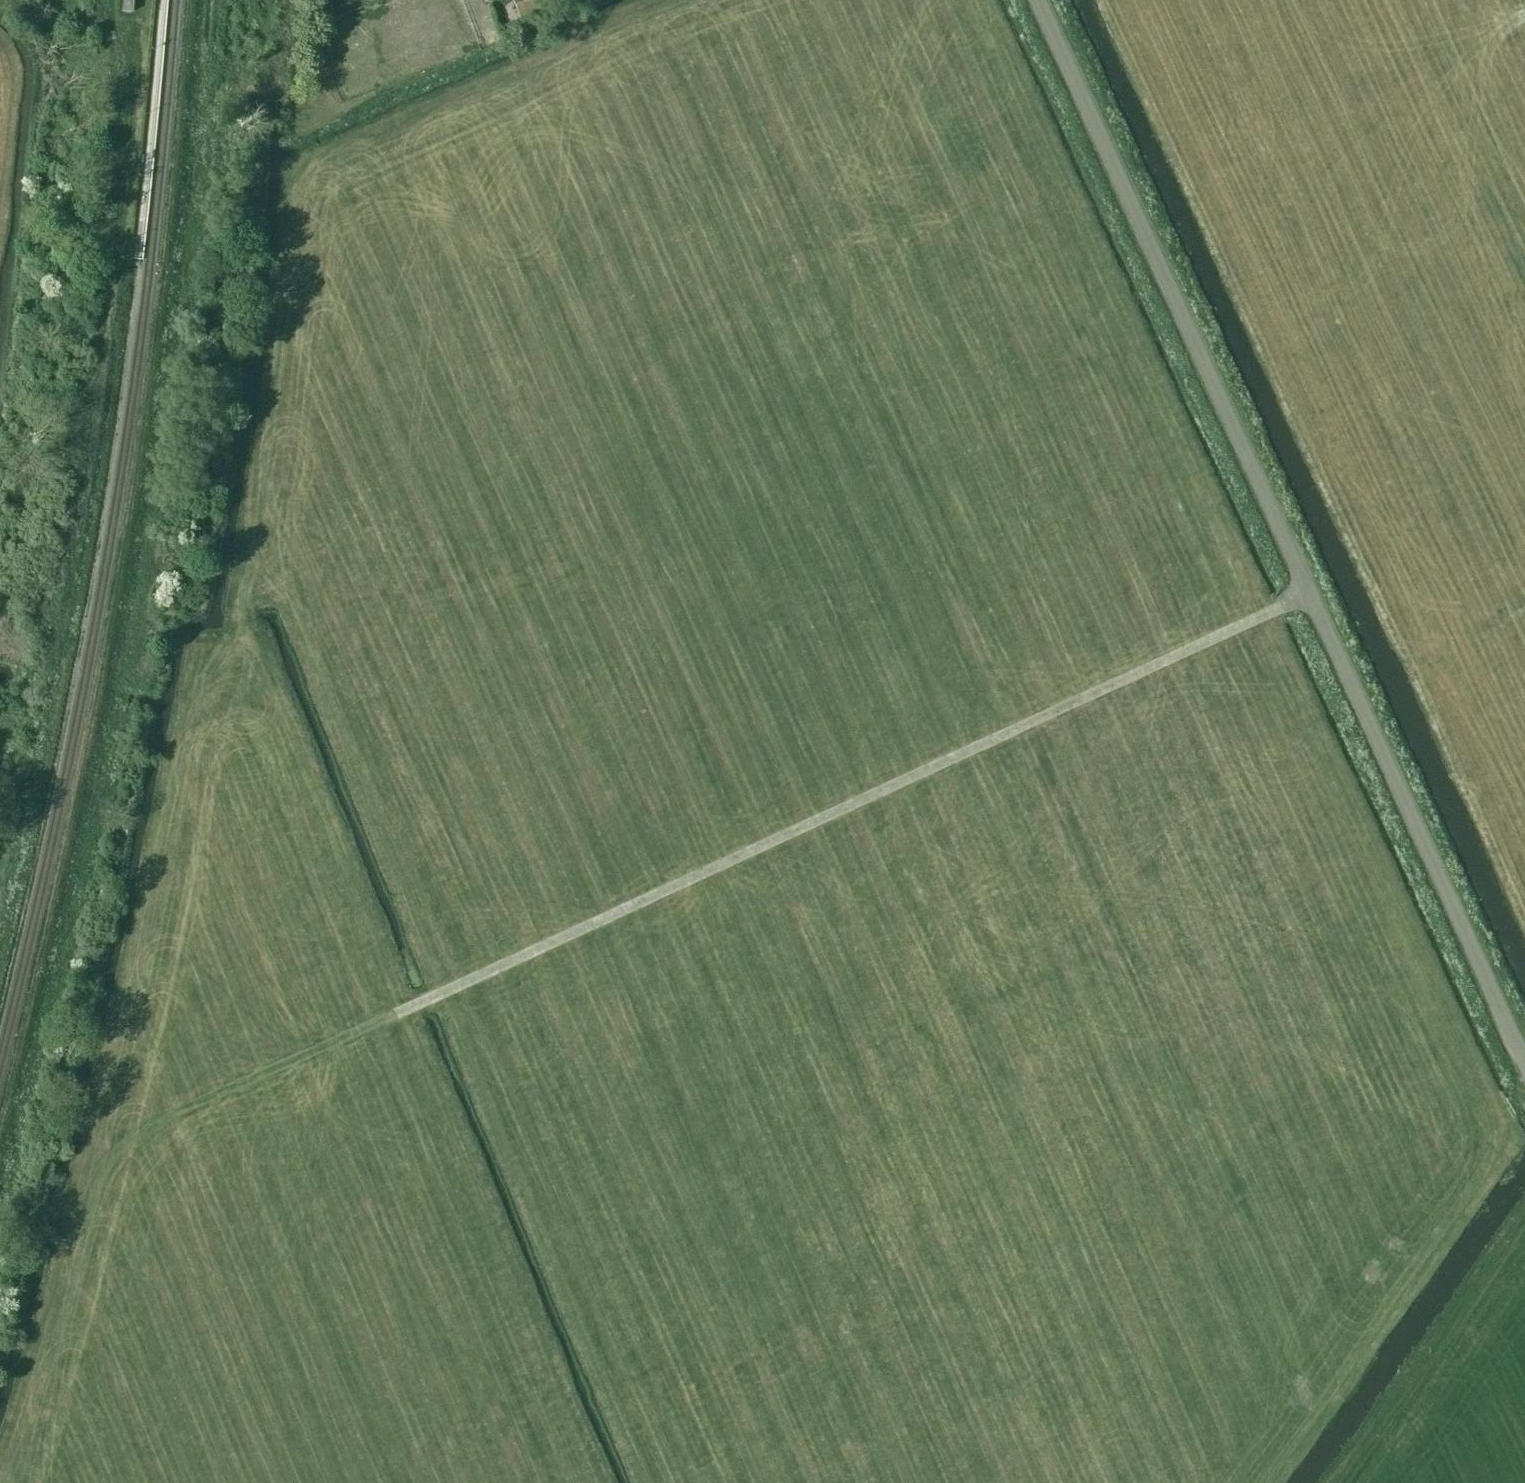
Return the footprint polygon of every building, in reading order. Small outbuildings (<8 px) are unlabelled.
[(134,0),(123,0),(122,8),(134,9),(134,0)] [(546,0),(511,0),(520,22),(550,9),(546,0)]
